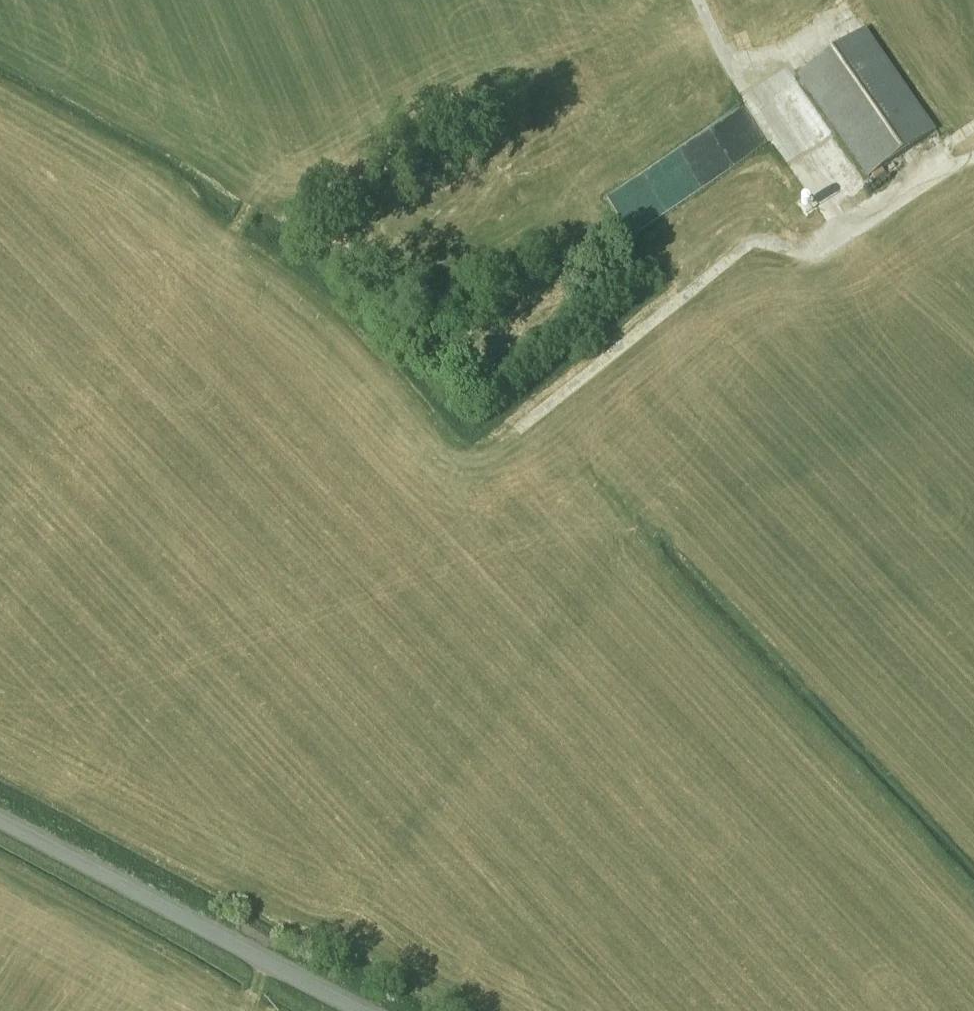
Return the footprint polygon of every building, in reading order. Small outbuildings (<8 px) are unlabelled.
[(865,28),(797,75),(868,177),(936,130),(865,28)] [(798,204),(810,214),(818,204),(805,195),(798,204)]
